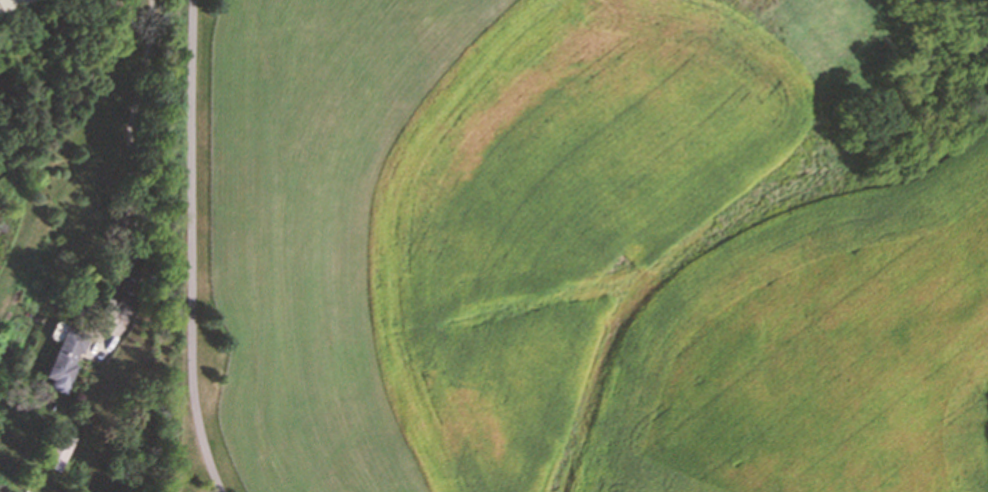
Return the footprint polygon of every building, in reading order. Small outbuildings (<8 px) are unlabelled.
[(67,325),(92,335),(84,354),(80,352),(75,364),(79,366),(71,386),(46,375),(67,325)] [(59,429),(77,439),(60,472),(42,462),(59,429)]
